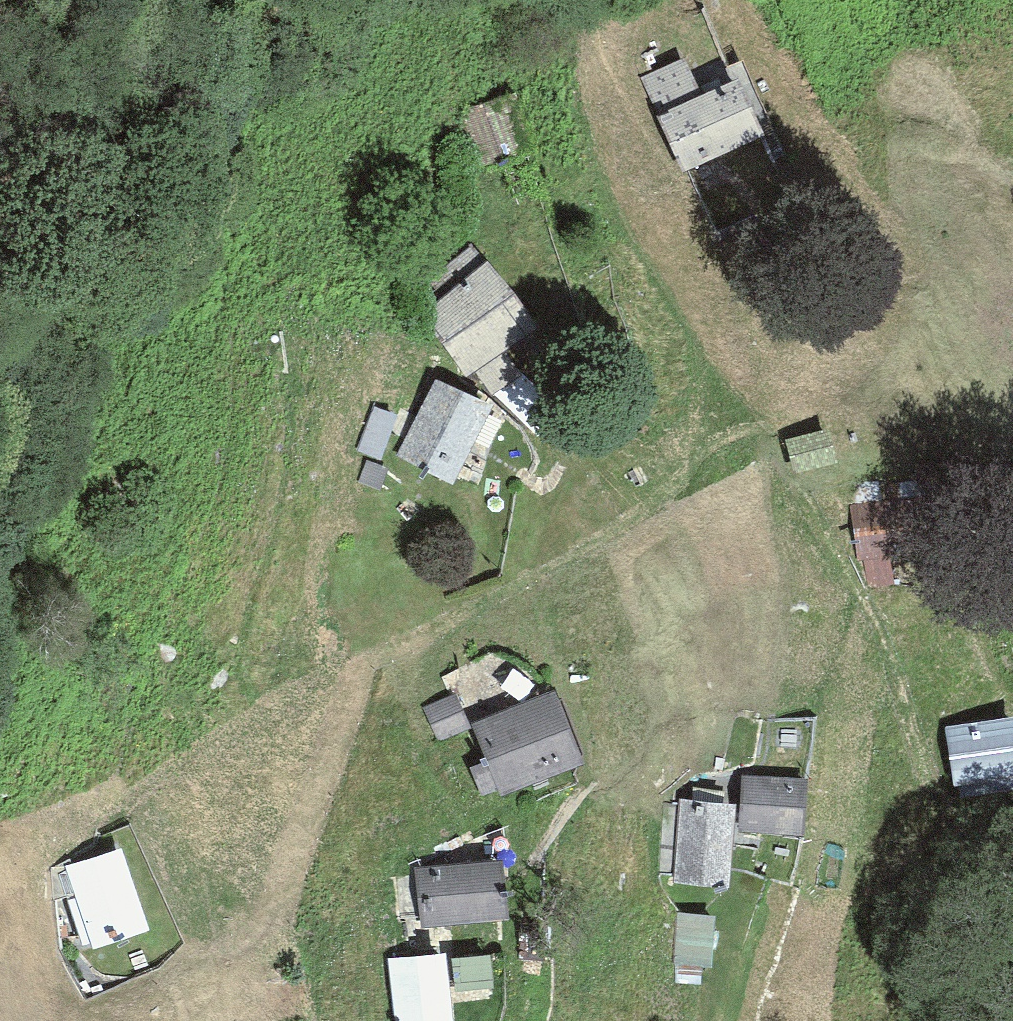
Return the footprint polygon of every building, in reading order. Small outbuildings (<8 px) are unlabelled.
[(682,169),(761,134),(737,80),(701,97),(683,59),(641,78),(658,116),(682,169)] [(490,168),(549,144),(530,99),(472,124),(490,168)] [(487,262),(423,315),(466,375),(476,369),(505,350),(538,329),(487,262)] [(521,376),(505,350),(476,369),(492,395),(521,376)] [(524,374),(521,376),(492,395),(537,437),(561,411),(524,374)] [(493,406),(435,380),(397,456),(451,485),(493,406)] [(397,415),(374,406),(357,451),(380,460),(397,415)] [(828,429),(786,440),(795,474),(837,463),(828,429)] [(389,468),(367,460),(359,482),(381,489),(389,468)] [(925,495),(851,505),(858,559),(864,558),(889,555),(932,550),(925,495)] [(893,584),(889,555),(864,558),(867,586),(893,584)] [(557,692),(475,722),(501,794),(584,764),(557,692)] [(455,694),(423,708),(438,741),(470,728),(455,694)] [(945,726),(954,785),(960,784),(1012,776),(1012,717),(945,726)] [(743,774),(739,831),(804,836),(808,779),(743,774)] [(960,784),(961,796),(1012,789),(1012,776),(960,784)] [(736,804),(679,800),(673,883),(729,888),(736,804)] [(121,848),(66,867),(77,898),(91,943),(93,948),(149,930),(121,848)] [(503,862),(416,870),(421,929),(509,921),(503,862)] [(82,946),(91,943),(77,898),(68,901),(82,946)] [(711,966),(714,916),(678,914),(675,964),(711,966)] [(388,960),(394,1020),(453,1020),(447,954),(388,960)] [(490,958),(454,961),(456,990),(492,987),(490,958)]
